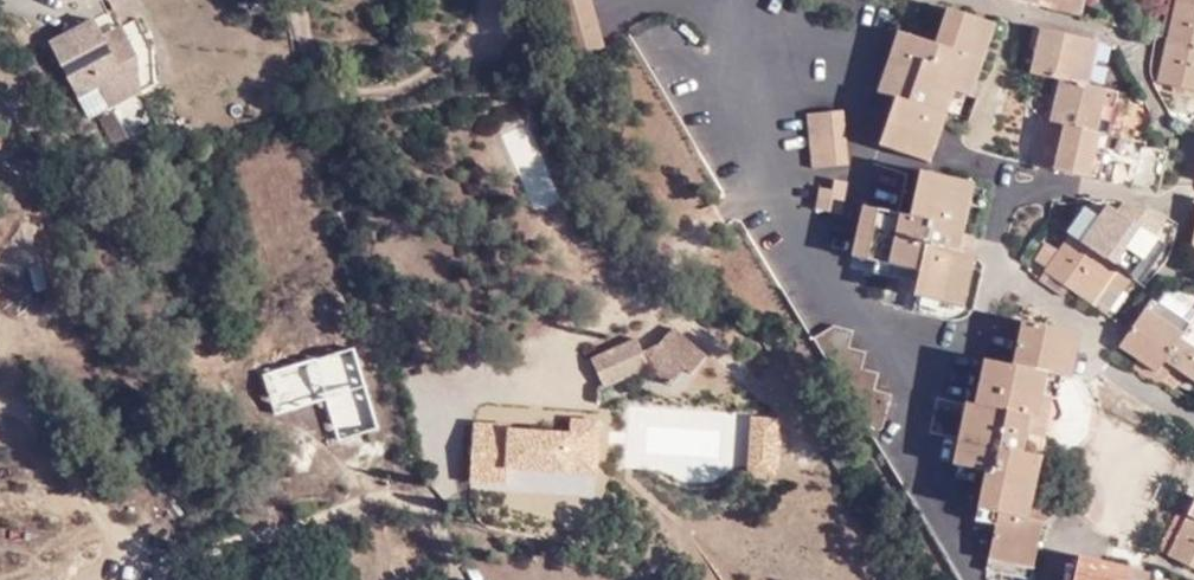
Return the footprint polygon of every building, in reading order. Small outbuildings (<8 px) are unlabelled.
[(571,64),(604,45),(591,0),(554,0),(571,64)] [(1049,4),(1083,12),(1086,0),(1049,0),(1049,4)] [(1169,35),(1158,80),(1193,88),(1193,0),(1175,0),(1169,35)] [(1160,34),(1169,35),(1175,0),(1168,0),(1160,34)] [(929,161),(955,89),(971,96),(994,22),(949,7),(935,43),(899,29),(879,91),(895,98),(879,143),(929,161)] [(136,82),(142,95),(160,86),(159,52),(142,16),(141,17),(122,26),(106,33),(98,17),(51,40),(90,120),(113,109),(107,96),(136,82)] [(1030,70),(1053,75),(1062,77),(1051,121),(1064,124),(1053,168),(1135,187),(1146,142),(1107,134),(1118,90),(1088,83),(1097,40),(1040,27),(1030,70)] [(1062,77),(1053,75),(1043,119),(1051,121),(1062,77)] [(113,109),(142,95),(136,82),(107,96),(113,109)] [(808,113),(813,165),(847,162),(843,109),(808,113)] [(973,256),(969,254),(958,252),(962,231),(972,181),(920,169),(910,214),(864,205),(852,255),(919,270),(913,294),(963,305),(973,256)] [(833,187),(820,184),(817,208),(842,211),(848,179),(835,175),(833,187)] [(1100,203),(1084,225),(1091,231),(1107,207),(1100,203)] [(1069,287),(1093,303),(1118,265),(1130,275),(1154,238),(1109,204),(1107,207),(1091,231),(1084,225),(1076,221),(1057,248),(1046,240),(1035,257),(1046,266),(1039,277),(1063,294),(1069,287)] [(958,252),(969,254),(973,233),(962,231),(958,252)] [(1118,265),(1093,303),(1105,311),(1130,275),(1118,265)] [(1193,315),(1193,301),(1191,293),(1176,296),(1163,290),(1157,299),(1190,322),(1193,315)] [(1190,322),(1157,299),(1153,295),(1120,343),(1136,355),(1130,362),(1151,377),(1163,377),(1173,384),(1182,369),(1193,378),(1193,315),(1190,322)] [(985,468),(977,506),(998,511),(987,568),(1030,577),(1042,519),(1027,515),(1041,453),(1022,449),(1029,415),(1040,416),(1048,370),(1072,376),(1081,330),(1022,318),(1012,363),(985,357),(976,401),(966,399),(953,461),(985,468)] [(833,370),(871,431),(883,424),(891,392),(873,386),(878,371),(861,367),(866,350),(847,345),(851,328),(834,323),(813,336),(833,370)] [(705,354),(670,325),(652,346),(642,351),(637,338),(591,359),(603,386),(646,366),(669,386),(683,369),(689,375),(705,354)] [(351,347),(262,376),(274,415),(326,399),(339,440),(377,428),(351,347)] [(777,479),(782,417),(750,414),(745,477),(777,479)] [(596,462),(599,420),(570,418),(569,429),(474,422),(470,482),(501,484),(502,467),(555,471),(556,460),(596,462)] [(556,460),(555,471),(557,477),(595,479),(596,462),(556,460)] [(1188,512),(1169,552),(1193,564),(1193,515),(1188,512)] [(1132,564),(1078,552),(1072,579),(1139,579),(1129,578),(1132,564)] [(1132,564),(1129,578),(1139,579),(1147,579),(1149,567),(1132,564)]
